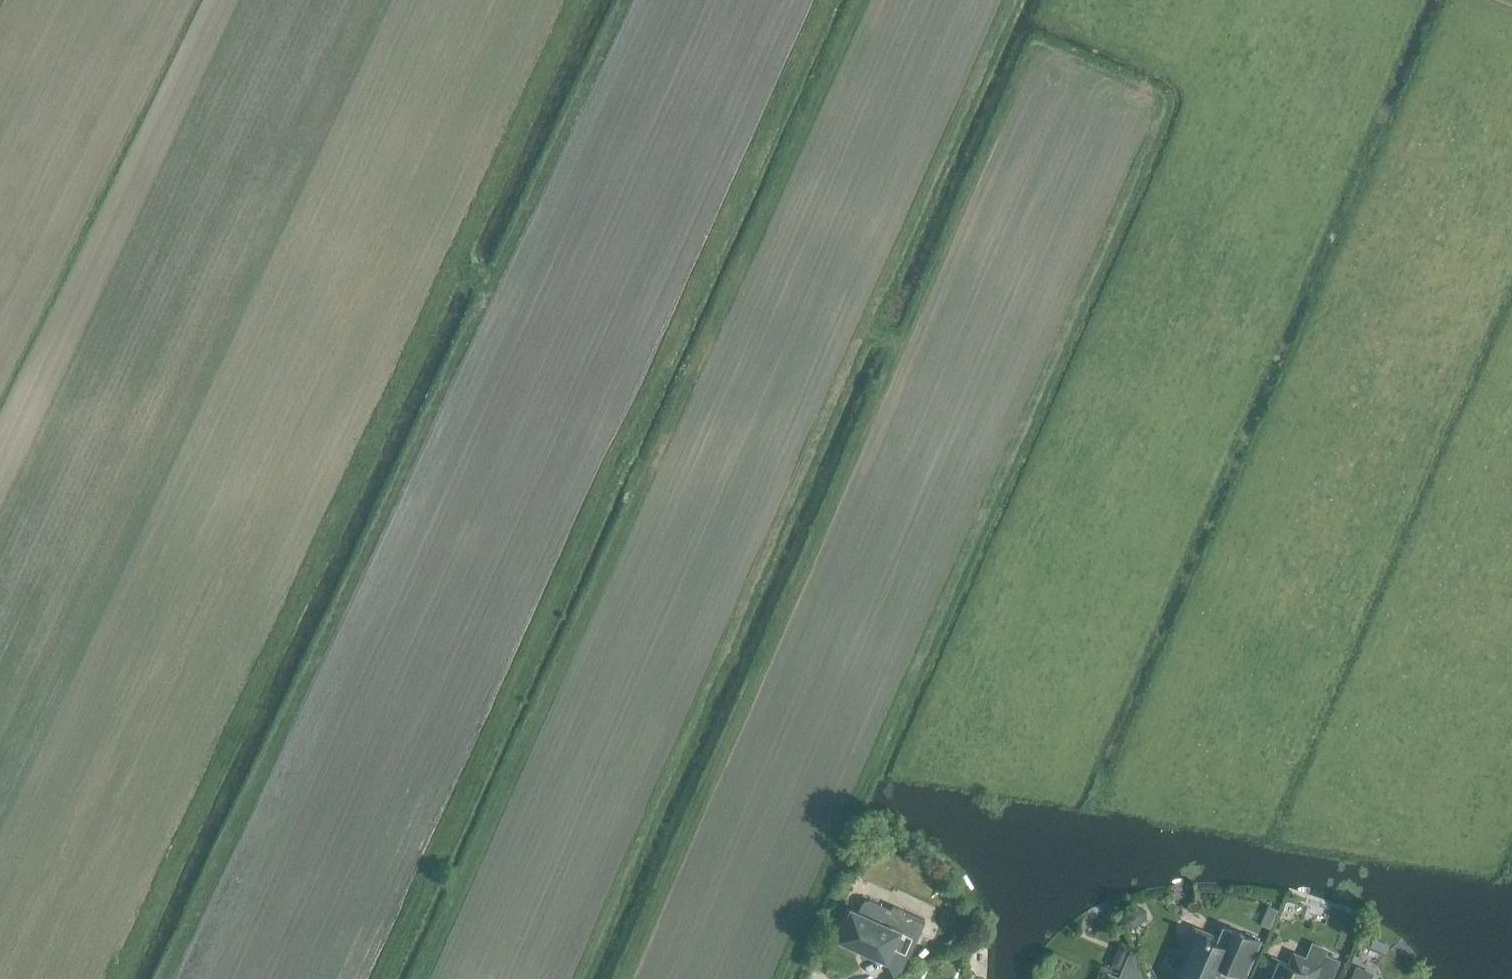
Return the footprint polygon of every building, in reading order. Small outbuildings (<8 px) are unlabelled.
[(870,900),(866,900),(863,903),(859,912),(851,909),(838,938),(885,959),(890,948),(909,956),(925,920),(893,905),(891,909),(879,904),(870,900)] [(1268,906),(1260,924),(1269,928),(1277,910),(1268,906)] [(1221,965),(1244,975),(1259,941),(1223,925),(1217,940),(1198,931),(1190,934),(1182,953),(1188,955),(1178,978),(1215,978),(1221,965)] [(1294,953),(1289,964),(1272,957),(1264,974),(1271,977),(1270,978),(1332,978),(1340,960),(1326,954),(1328,948),(1312,941),(1305,958),(1294,953)] [(1351,978),(1371,978),(1373,974),(1357,966),(1351,978)]
